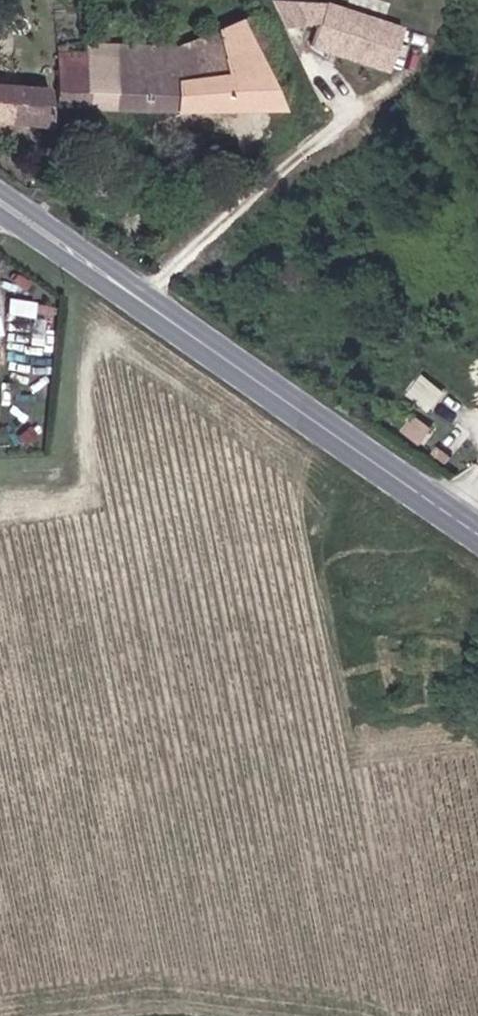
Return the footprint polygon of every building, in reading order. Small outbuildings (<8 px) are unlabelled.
[(405,27),(330,2),(273,0),(288,27),(322,24),(315,48),(390,72),(405,27)] [(188,38),(93,44),(60,59),(59,112),(131,116),(289,111),(270,67),(245,20),(188,38)] [(53,128),(50,94),(42,93),(40,65),(25,40),(0,41),(0,126),(53,128)] [(417,412),(406,429),(427,442),(438,424),(417,412)]
